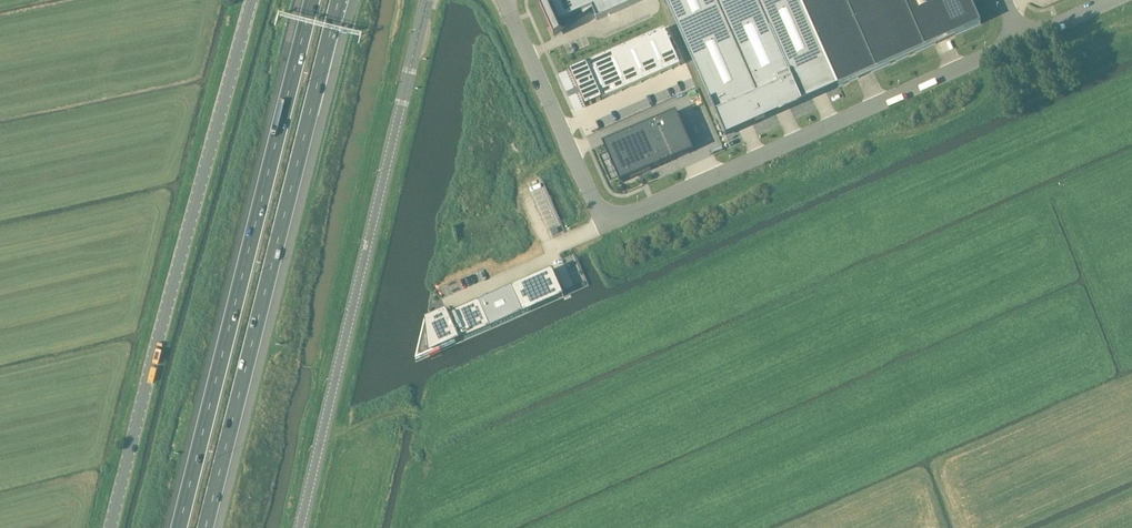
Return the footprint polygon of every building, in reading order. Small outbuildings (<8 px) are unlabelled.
[(541,2),(551,25),(579,12),(583,16),(593,11),(597,21),(643,1),(643,0),(545,0),(541,2)] [(720,139),(838,88),(799,0),(658,0),(720,139)] [(970,0),(800,0),(828,64),(839,88),(981,25),(970,0)] [(664,30),(569,71),(585,107),(680,66),(664,30)] [(694,152),(676,112),(606,143),(624,183),(694,152)] [(552,270),(511,288),(523,315),(564,297),(552,270)] [(416,362),(491,329),(523,315),(511,288),(479,303),(449,316),(447,312),(426,321),(416,362)]
